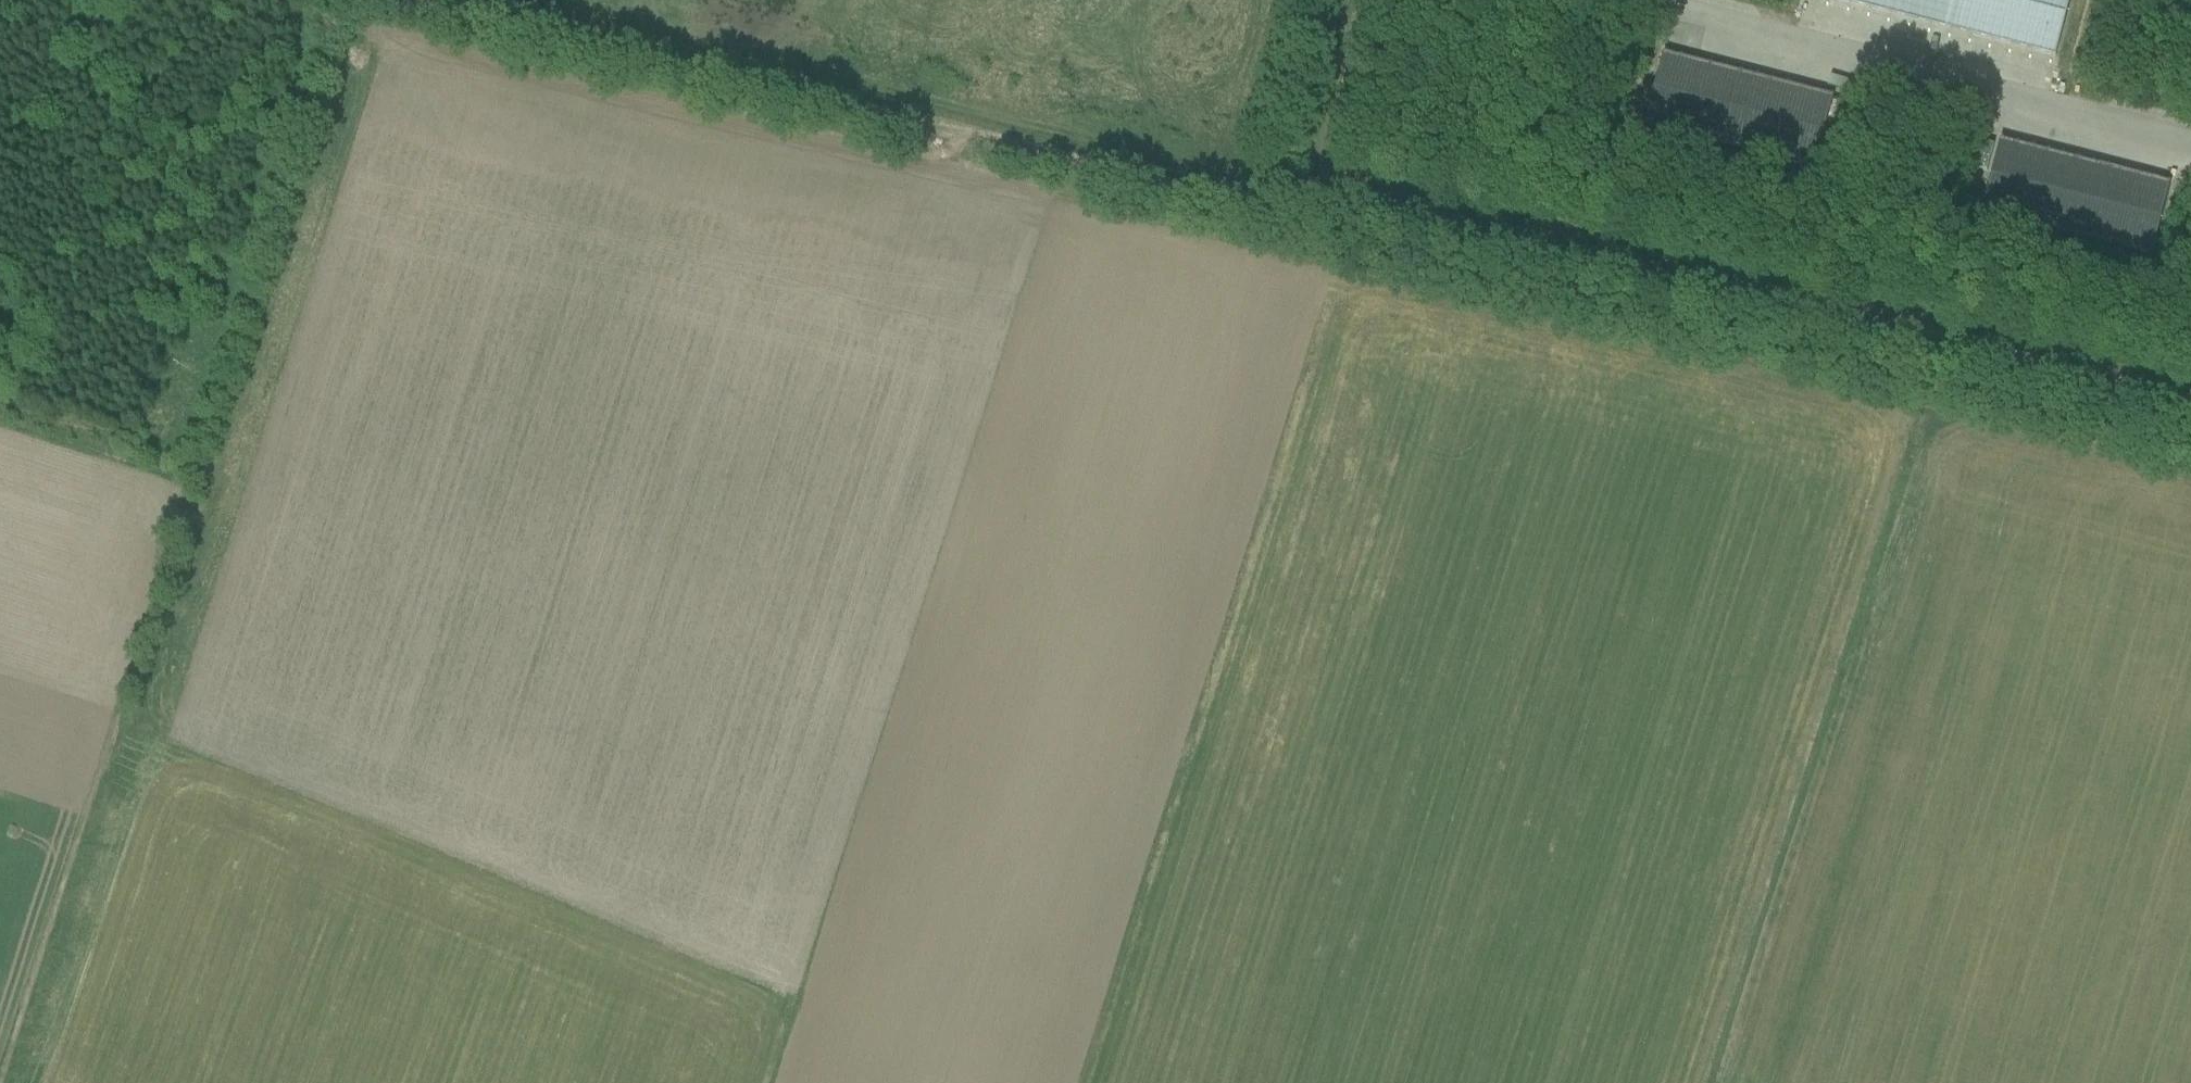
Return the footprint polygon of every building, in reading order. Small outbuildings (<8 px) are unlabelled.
[(2054,58),(2069,0),(1830,0),(2054,58)] [(1645,126),(1813,170),(1831,99),(1663,56),(1645,126)] [(1981,213),(2150,256),(2168,186),(2000,143),(1981,213)]
